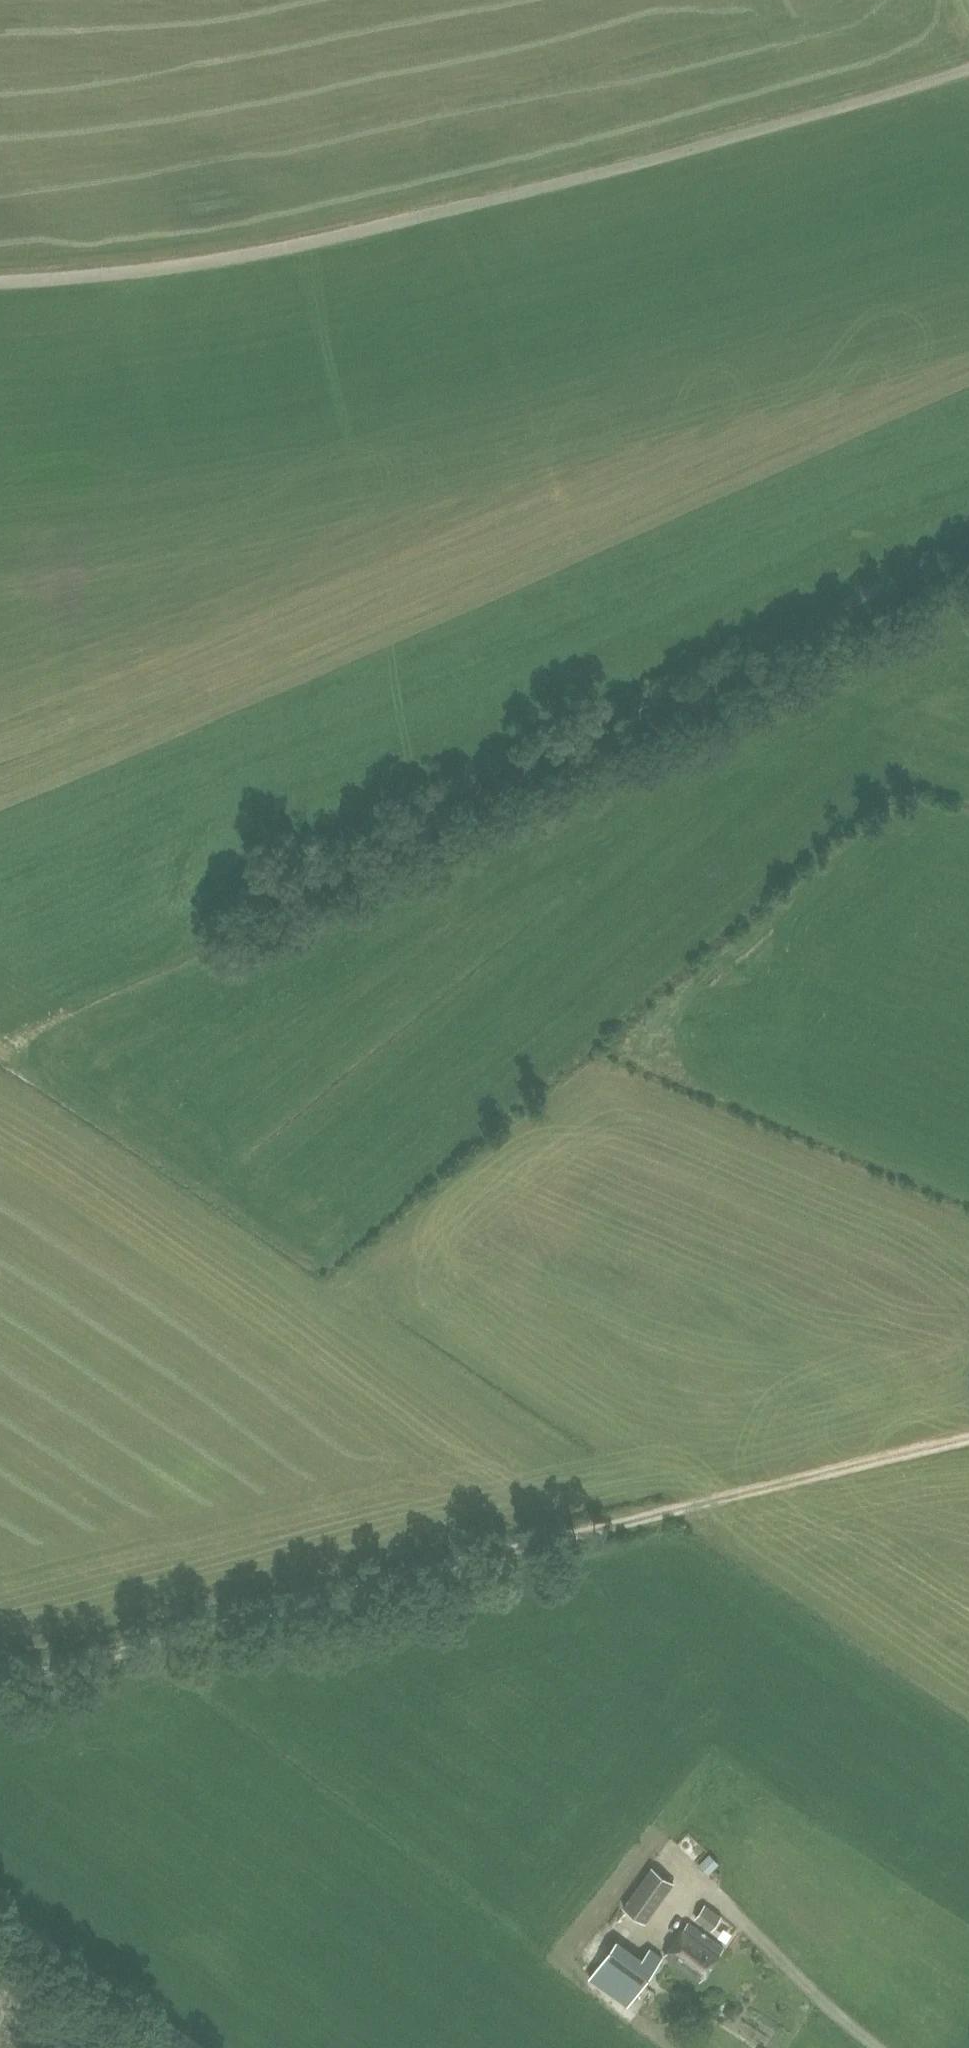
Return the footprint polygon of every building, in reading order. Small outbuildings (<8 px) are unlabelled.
[(701,1860),(711,1870),(719,1862),(709,1852),(701,1860)] [(622,1905),(643,1920),(646,1922),(675,1880),(651,1864),(622,1905)] [(707,1903),(695,1918),(711,1930),(723,1915),(707,1903)] [(688,1921),(664,1954),(700,1980),(724,1947),(688,1921)] [(588,1977),(627,2004),(662,1955),(651,1947),(644,1956),(618,1938),(588,1977)]
